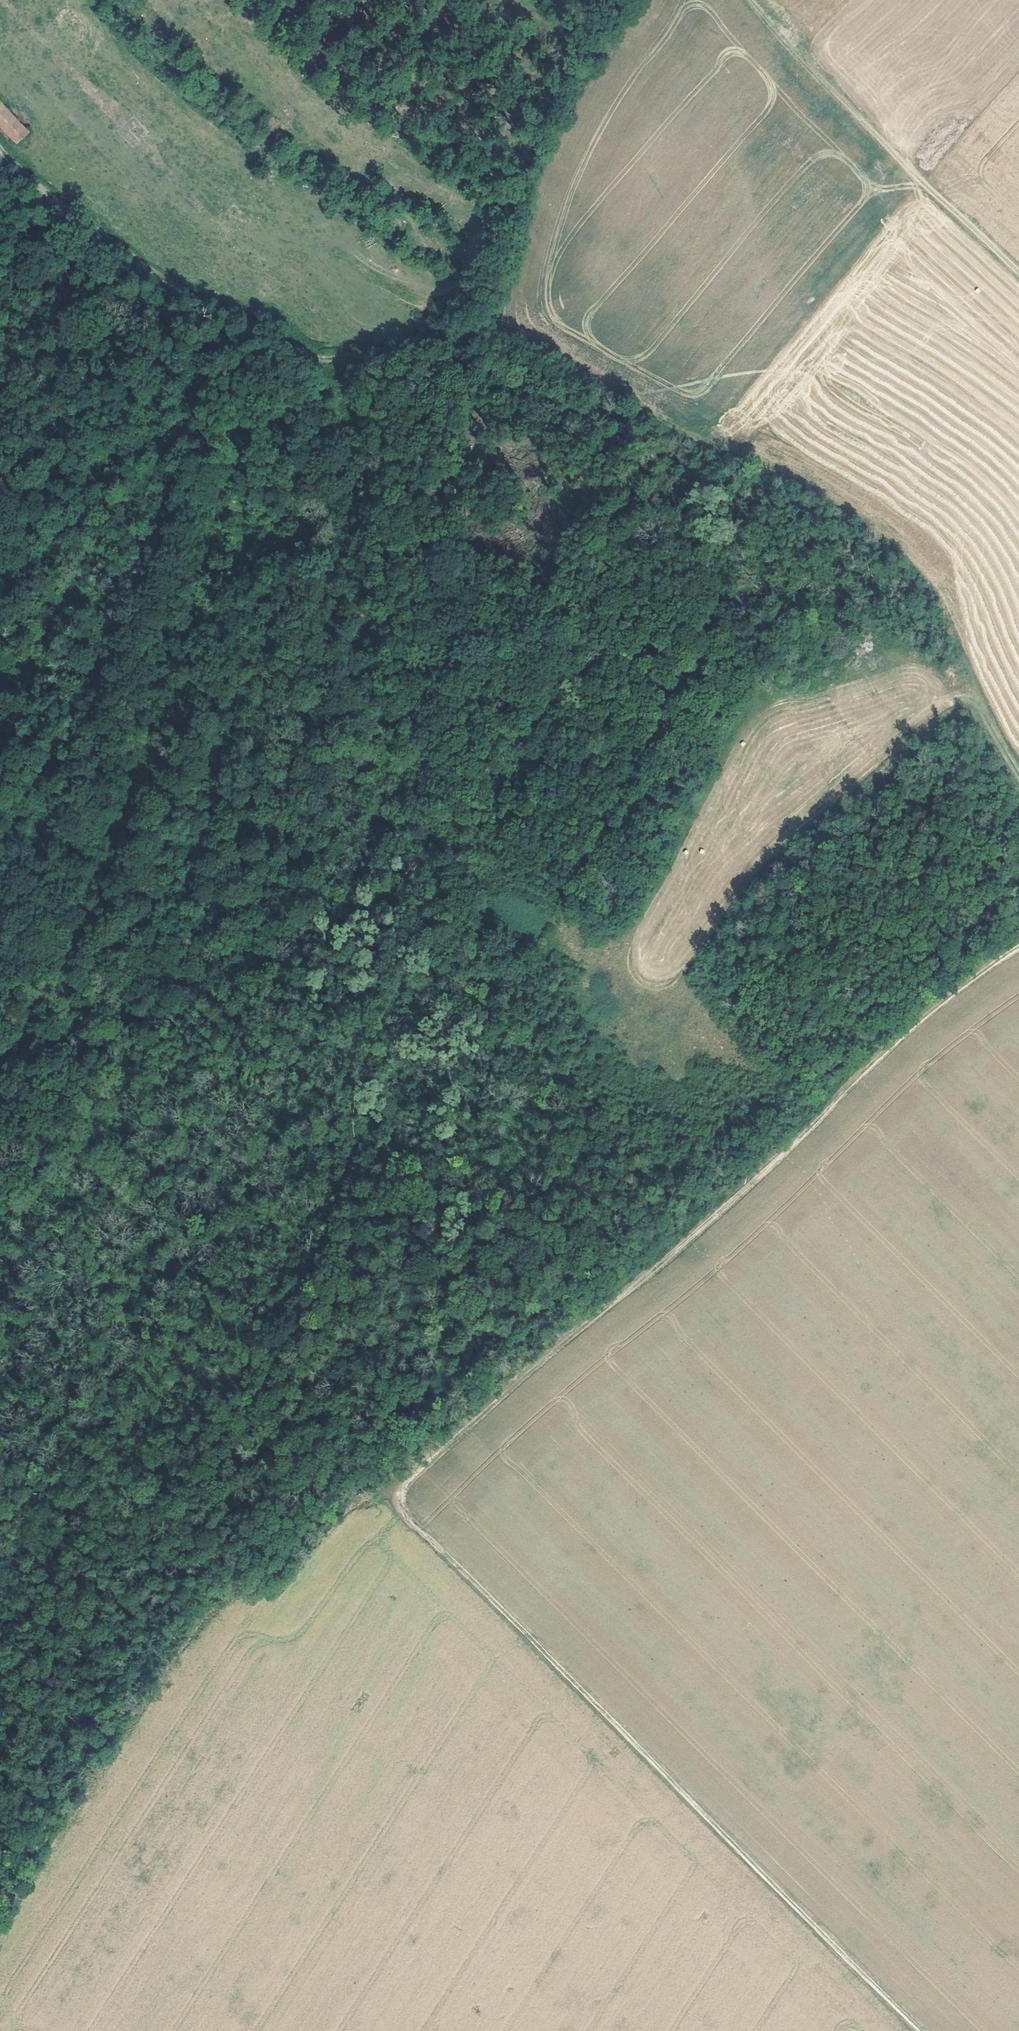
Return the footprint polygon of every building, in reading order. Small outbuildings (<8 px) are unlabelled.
[(15,134),(26,123),(0,97),(0,119),(15,134)] [(14,216),(19,229),(30,224),(25,211),(14,216)]
